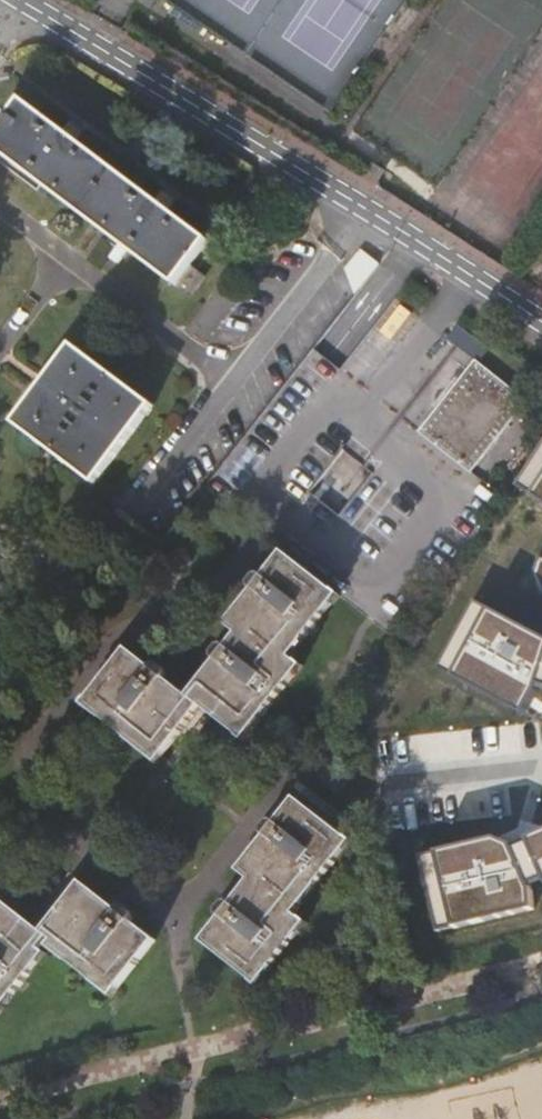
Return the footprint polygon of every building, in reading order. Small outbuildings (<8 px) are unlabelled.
[(132,251),(135,254),(152,266),(192,297),(206,279),(196,271),(190,267),(209,242),(171,211),(177,200),(165,190),(156,201),(76,140),(84,129),(71,119),(63,130),(24,101),(14,116),(9,113),(2,122),(7,125),(0,134),(0,152),(41,183),(75,208),(94,222),(122,244),(112,258),(121,265),(132,251)] [(363,249),(346,270),(357,294),(381,263),(363,249)] [(98,482),(154,408),(140,397),(103,368),(74,346),(49,380),(45,386),(40,392),(16,424),(96,485),(98,482)] [(468,476),(524,405),(473,365),(417,436),(468,476)] [(521,486),(541,500),(541,453),(521,486)] [(134,739),(162,760),(163,757),(201,709),(239,739),(262,709),(266,713),(286,688),(282,684),(296,665),(283,654),(297,637),(303,641),(322,616),(317,611),(330,594),(281,554),(263,578),(251,577),(247,585),(250,592),(224,627),(235,636),(226,649),(216,649),(211,657),(213,665),(187,698),(167,683),(167,674),(157,668),(151,670),(127,651),(87,701),(106,715),(102,722),(131,743),(134,739)] [(526,560),(521,578),(537,602),(541,604),(541,565),(526,560)] [(477,603),(439,671),(528,715),(541,690),(541,636),(477,603)] [(333,857),(346,840),(296,800),(278,825),(269,826),(264,832),(266,840),(241,872),(253,882),(236,904),(226,904),(221,913),(224,920),(205,945),(254,983),(269,963),(274,968),(293,945),(287,940),(302,920),(295,915),(305,904),(300,900),(313,883),(319,885),(338,862),(333,857)] [(531,839),(533,844),(541,863),(541,834),(531,839)] [(535,886),(519,850),(501,838),(423,858),(443,933),(539,910),(537,891),(535,886)] [(519,850),(535,886),(541,883),(541,863),(533,844),(519,850)] [(118,913),(114,910),(105,903),(84,886),(45,934),(40,930),(30,923),(1,902),(0,904),(0,1006),(9,995),(15,1000),(34,975),(30,970),(52,942),(76,960),(71,967),(95,985),(99,979),(118,992),(156,944),(133,925),(134,922),(133,915),(126,911),(119,910),(118,913)]
